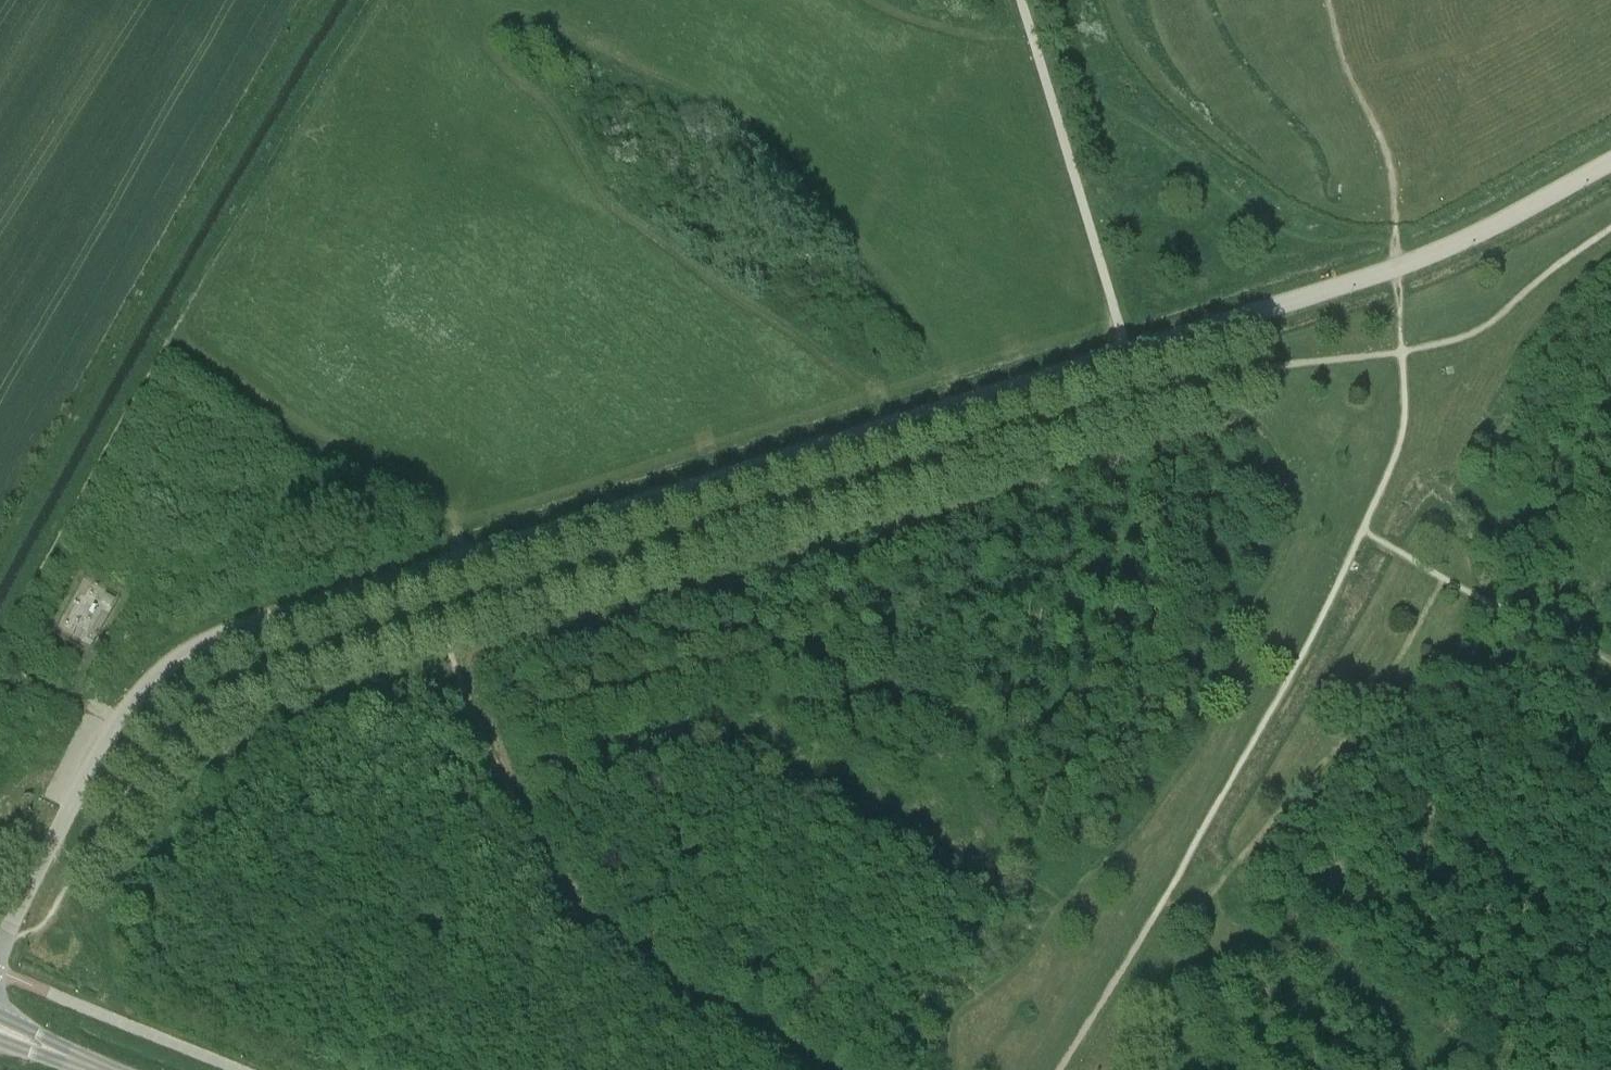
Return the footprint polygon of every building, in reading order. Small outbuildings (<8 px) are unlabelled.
[(52,630),(89,650),(120,591),(83,571),(52,630)]
